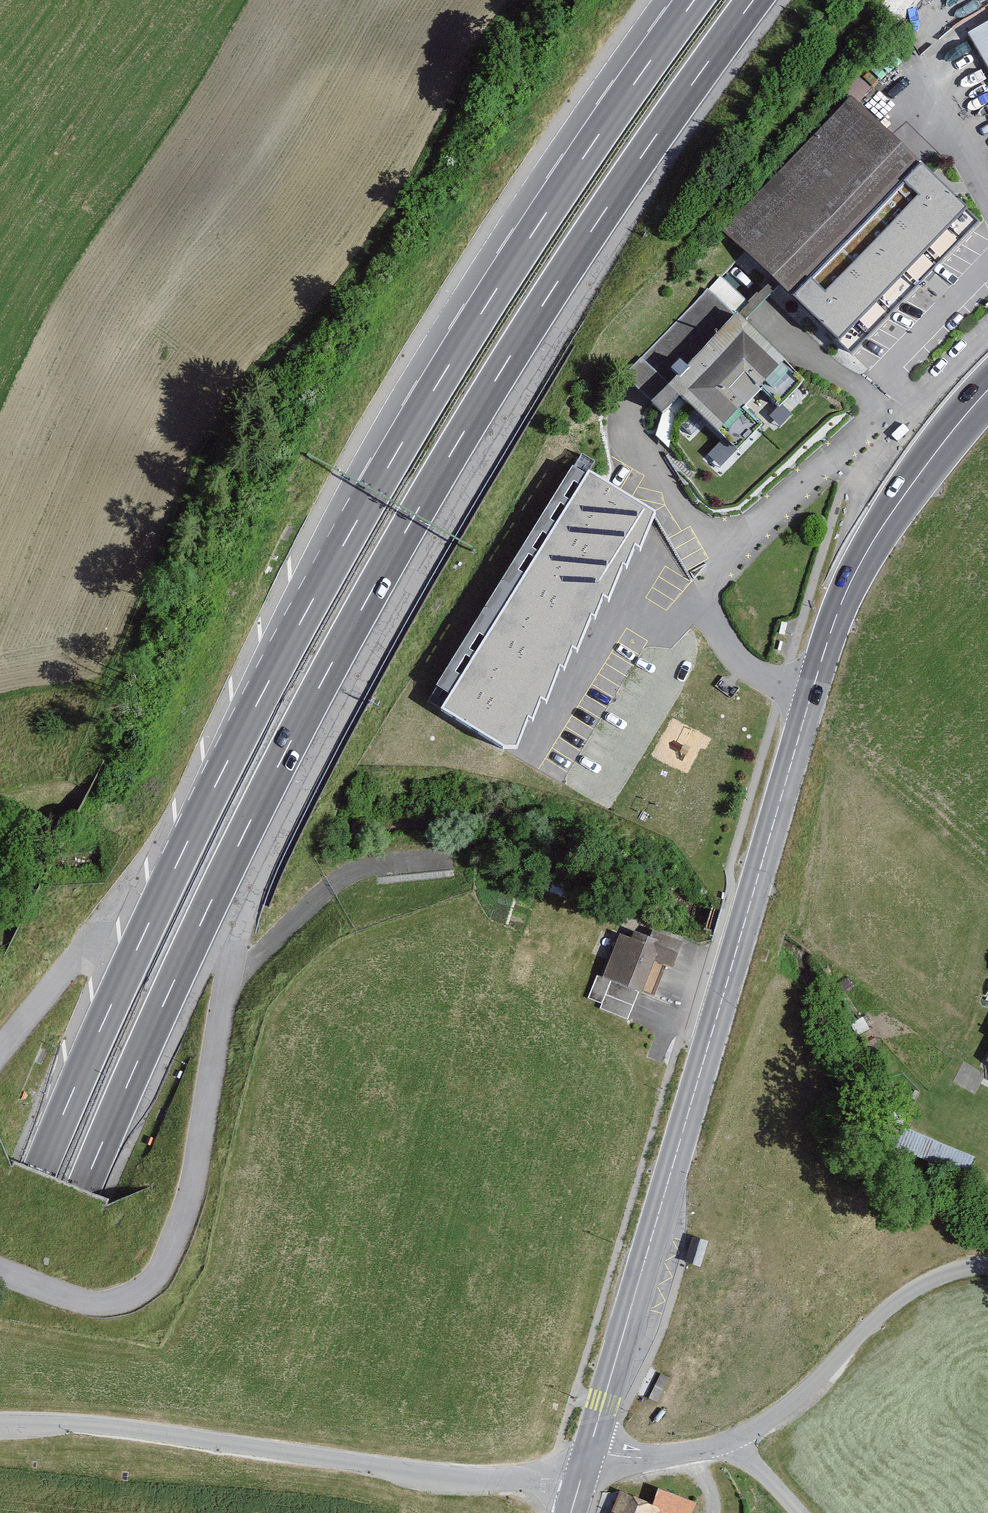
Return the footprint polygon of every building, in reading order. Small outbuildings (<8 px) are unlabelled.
[(961,35),(987,86),(987,21),(961,35)] [(844,101),(712,235),(841,361),(973,228),(844,101)] [(756,312),(731,285),(717,298),(716,297),(625,385),(664,426),(681,409),(714,444),(741,419),(723,401),(740,384),(757,401),(784,375),(739,328),(756,312)] [(659,502),(587,461),(452,695),(524,737),(659,502)] [(672,946),(642,935),(639,943),(623,937),(621,943),(609,939),(593,983),(632,998),(644,965),(662,972),(672,946)] [(973,1070),(987,1077),(987,1040),(973,1070)] [(915,1133),(906,1154),(967,1177),(976,1156),(915,1133)] [(706,1241),(692,1238),(686,1263),(700,1267),(706,1241)] [(625,1495),(619,1512),(700,1512),(703,1503),(667,1492),(663,1507),(625,1495)]
